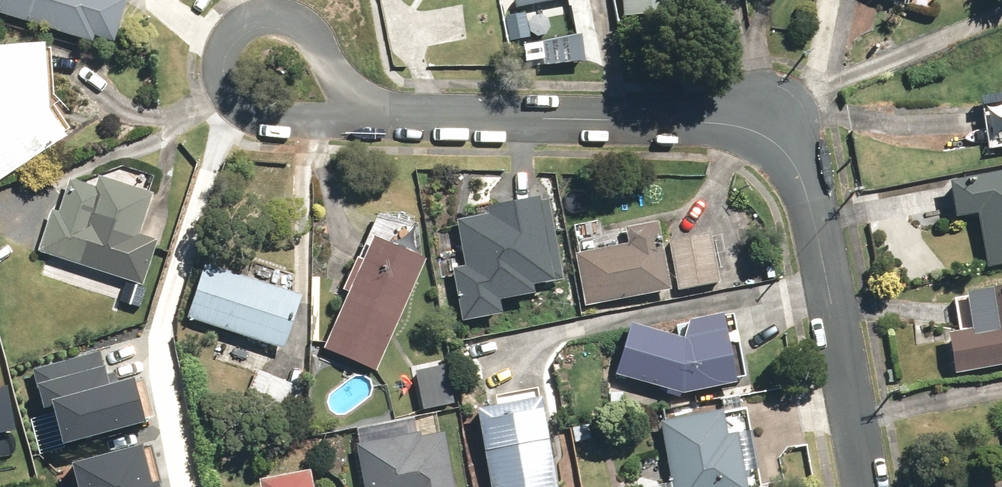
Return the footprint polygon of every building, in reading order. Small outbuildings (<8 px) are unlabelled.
[(117,0),(0,0),(0,16),(108,51),(124,2),(117,0)] [(625,19),(680,12),(679,0),(622,0),(625,19)] [(66,139),(49,113),(44,48),(0,52),(0,183),(66,139)] [(973,178),(947,182),(952,215),(978,212),(987,266),(1001,264),(1001,172),(973,177),(973,178)] [(64,176),(38,256),(142,289),(168,209),(64,176)] [(546,207),(460,225),(469,269),(450,272),(459,324),(499,317),(495,295),(562,280),(546,207)] [(710,236),(671,243),(680,289),(719,282),(710,236)] [(323,348),(377,371),(422,264),(369,241),(323,348)] [(578,256),(589,309),(666,293),(656,241),(578,256)] [(206,267),(188,318),(280,350),(298,298),(206,267)] [(962,294),(968,328),(945,331),(951,374),(1001,367),(1001,287),(962,294)] [(632,324),(615,376),(678,396),(680,390),(682,398),(737,386),(721,316),(667,328),(668,336),(632,324)] [(100,351),(33,369),(44,408),(54,405),(65,443),(146,420),(134,379),(109,386),(100,351)] [(448,365),(417,371),(424,408),(455,402),(448,365)] [(16,431),(7,388),(0,389),(0,434),(16,431)] [(476,413),(490,486),(557,486),(541,401),(476,413)] [(671,486),(747,486),(732,411),(659,425),(671,486)] [(442,431),(355,447),(363,486),(453,486),(442,431)] [(142,444),(71,464),(78,486),(160,486),(159,483),(154,484),(142,444)] [(260,483),(260,486),(318,486),(317,474),(260,483)]
